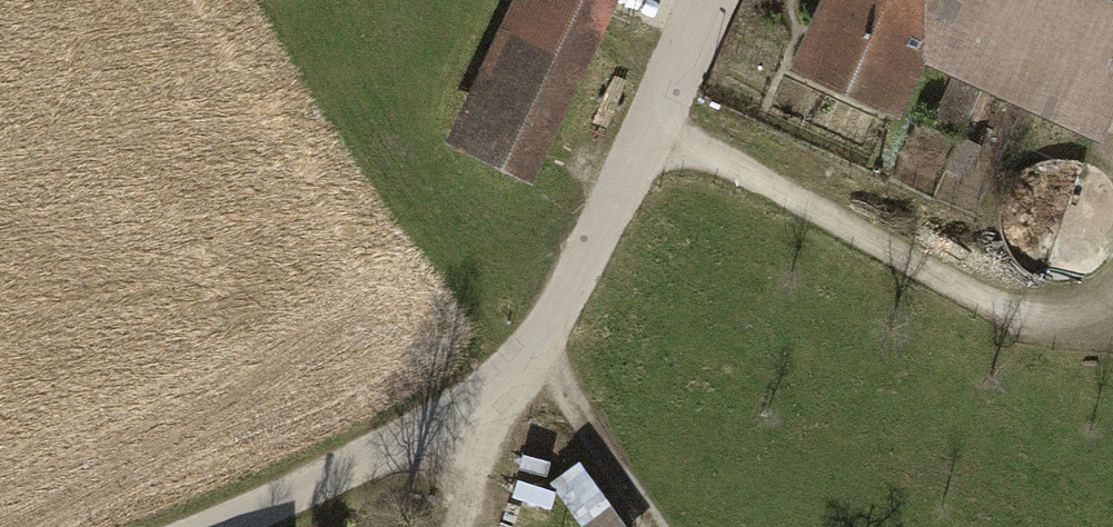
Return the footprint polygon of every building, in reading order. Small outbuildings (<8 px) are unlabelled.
[(443,160),(531,202),(627,0),(519,0),(443,160)] [(1102,163),(1112,138),(1112,0),(817,0),(829,5),(789,96),(901,146),(928,86),(1102,163)]
